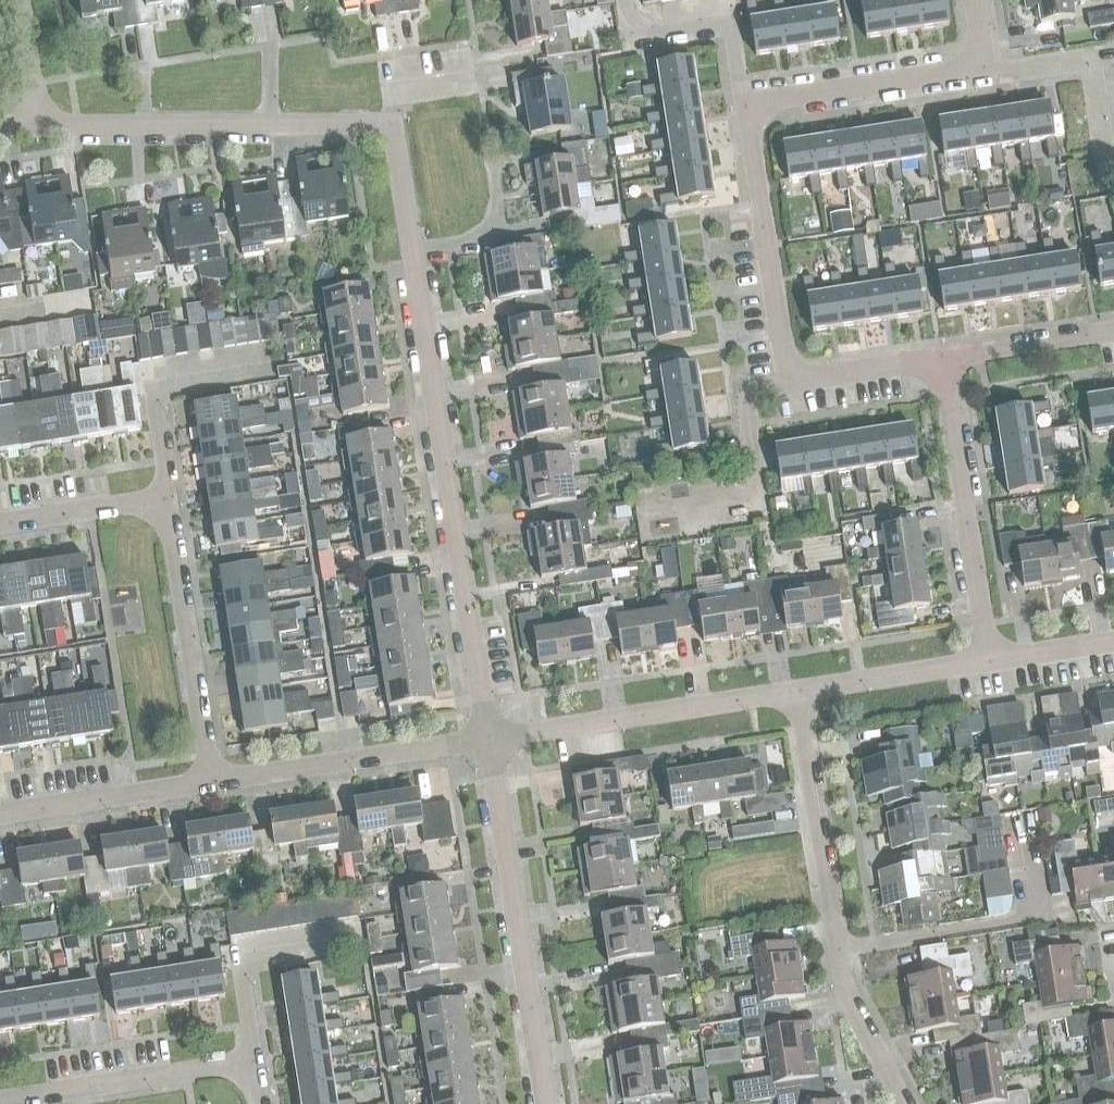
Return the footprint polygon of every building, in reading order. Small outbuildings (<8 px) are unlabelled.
[(130,0),(76,0),(79,21),(111,16),(113,32),(134,28),(130,0)] [(134,28),(157,24),(155,9),(186,4),(185,0),(130,0),(134,28)] [(262,7),(261,0),(239,0),(241,11),(262,7)] [(394,0),(340,0),(341,6),(343,5),(344,12),(357,10),(356,4),(373,1),(375,18),(396,15),(394,0)] [(396,15),(419,12),(418,0),(394,0),(396,15)] [(513,21),(548,15),(546,1),(554,0),(510,0),(513,21)] [(783,51),(810,47),(804,12),(802,12),(785,15),(782,0),(772,0),(775,17),(777,16),(783,51)] [(802,12),(804,12),(810,47),(838,42),(832,8),(812,11),(810,0),(800,0),(802,12)] [(893,33),(888,0),(879,0),(868,2),(867,0),(857,0),(857,4),(860,4),(865,38),(893,33)] [(893,33),(921,29),(916,0),(888,0),(893,33)] [(921,29),(948,25),(944,0),(916,0),(921,29)] [(1026,10),(1038,8),(1040,24),(1074,19),(1071,5),(1084,3),(1084,0),(1024,0),(1026,10)] [(777,16),(775,17),(758,19),(755,2),(745,4),(748,22),(750,22),(756,56),(783,51),(777,16)] [(1113,10),(1086,14),(1088,29),(1113,25),(1113,14),(1113,10)] [(548,15),(513,21),(517,48),(545,43),(547,58),(571,54),(567,28),(551,31),(548,15)] [(644,99),(662,96),(662,93),(696,88),(692,60),(657,66),(660,86),(643,89),(644,99)] [(555,83),(553,69),(511,76),(515,108),(526,106),(530,136),(570,130),(563,82),(555,83)] [(629,100),(643,97),(641,84),(627,86),(629,100)] [(666,120),(700,115),(696,88),(662,93),(662,96),(665,112),(647,115),(648,125),(666,123),(666,120)] [(1048,105),(1020,109),(1026,144),(1028,144),(1045,141),(1048,158),(1058,156),(1055,138),(1053,139),(1048,105)] [(1020,109),(993,113),(998,148),(1001,148),(1018,145),(1021,162),(1031,160),(1028,144),(1026,144),(1020,109)] [(993,113),(965,117),(971,152),(974,152),(990,149),(993,166),(1003,165),(1001,148),(998,148),(993,113)] [(670,147),(704,142),(700,115),(666,120),(666,123),(669,140),(651,143),(653,152),(670,149),(670,147)] [(977,168),(974,152),(971,152),(965,117),(938,122),(943,156),(964,153),(967,170),(977,168)] [(919,124),(892,129),(897,163),(900,162),(916,160),(919,177),(930,176),(927,158),(925,158),(919,124)] [(892,129),(865,133),(870,167),(873,167),(890,164),(893,181),(902,180),(900,162),(897,163),(892,129)] [(876,184),(873,167),(870,167),(865,133),(838,137),(843,171),(846,171),(863,168),(866,186),(876,184)] [(617,158),(635,155),(632,137),(614,140),(617,158)] [(816,176),(819,175),(836,172),(839,190),(848,189),(846,171),(843,171),(838,137),(810,141),(816,176)] [(816,176),(810,141),(783,146),(788,180),(809,177),(811,194),(821,193),(819,175),(816,176)] [(670,147),(670,149),(673,167),(655,170),(657,180),(675,177),(674,175),(709,170),(704,142),(670,147)] [(539,193),(575,187),(591,185),(589,170),(585,143),(561,146),(564,162),(535,166),(539,193)] [(332,176),(320,178),(327,222),(349,219),(340,155),(329,156),(332,176)] [(301,198),(290,200),(291,206),(292,213),(296,239),(307,237),(305,225),(327,222),(320,178),(308,180),(305,160),(296,162),(301,198)] [(713,197),(709,170),(674,175),(675,177),(677,194),(660,197),(661,207),(680,204),(679,202),(713,197)] [(9,255),(23,252),(23,250),(14,193),(3,195),(3,192),(0,174),(0,243),(9,255)] [(269,198),(257,200),(263,244),(285,240),(296,239),(292,213),(291,206),(290,200),(288,186),(277,187),(275,177),(266,179),(269,198)] [(58,200),(50,202),(56,245),(70,243),(81,254),(91,253),(89,241),(84,207),(73,209),(72,203),(68,179),(59,180),(62,200),(58,200)] [(234,200),(222,201),(225,220),(236,219),(241,247),(242,257),(265,254),(263,244),(257,200),(244,202),(241,183),(231,184),(234,200)] [(25,191),(14,193),(23,250),(34,249),(56,245),(50,202),(37,204),(34,184),(24,185),(25,191)] [(577,202),(575,187),(539,193),(543,219),(571,214),(574,230),(597,226),(621,222),(618,205),(594,209),(593,199),(577,202)] [(987,194),(989,211),(1011,208),(1008,190),(987,194)] [(978,197),(964,199),(967,213),(981,210),(978,197)] [(202,202),(190,204),(193,223),(199,267),(198,267),(201,281),(229,282),(226,263),(220,264),(214,220),(211,200),(202,202)] [(655,215),(652,200),(625,203),(628,219),(655,215)] [(939,202),(931,204),(934,219),(941,217),(939,202)] [(177,205),(168,207),(177,270),(198,267),(199,267),(193,223),(180,225),(177,205)] [(139,232),(127,234),(133,277),(155,274),(154,269),(161,268),(158,250),(151,251),(145,210),(136,212),(139,232)] [(833,234),(854,231),(850,212),(830,215),(833,234)] [(111,216),(102,217),(107,254),(96,256),(100,277),(110,275),(113,292),(135,289),(133,277),(127,234),(114,236),(111,216)] [(643,260),(678,254),(673,227),(638,232),(641,252),(625,255),(626,264),(643,261),(643,260)] [(903,228),(884,235),(890,250),(909,244),(903,228)] [(1020,264),(1025,299),(1053,295),(1047,261),(1044,261),(1026,264),(1022,234),(1012,235),(1017,265),(1020,264)] [(1101,251),(1099,234),(1089,236),(1092,254),(1094,254),(1099,287),(1113,285),(1113,249),(1101,251)] [(484,256),(488,280),(538,272),(534,250),(542,248),(540,236),(513,240),(515,252),(484,256)] [(861,237),(851,239),(853,255),(864,253),(861,237)] [(1042,243),(1044,261),(1047,261),(1053,295),(1080,291),(1075,256),(1054,259),(1051,242),(1042,243)] [(1020,264),(1017,265),(1000,267),(997,250),(987,252),(989,269),(993,269),(998,303),(1025,299),(1020,264)] [(647,287),(682,282),(678,254),(643,260),(643,261),(646,279),(629,282),(630,292),(648,290),(647,287)] [(965,273),(970,307),(998,303),(993,269),(989,269),(973,272),(970,254),(960,256),(962,274),(965,273)] [(965,273),(962,274),(946,276),(943,259),(933,260),(936,279),(938,278),(943,311),(970,307),(965,273)] [(889,284),(895,319),(923,315),(917,280),(896,283),(893,266),(883,268),(886,285),(889,284)] [(862,289),(867,324),(895,319),(889,284),(886,285),(869,287),(866,270),(855,272),(858,289),(862,289)] [(523,298),(525,309),(531,308),(550,305),(548,293),(542,294),(538,272),(488,280),(491,303),(523,298)] [(70,291),(89,287),(87,274),(68,277),(70,291)] [(834,292),(840,328),(867,324),(862,289),(858,289),(842,292),(839,275),(829,277),(831,293),(834,292)] [(812,333),(840,328),(834,292),(831,293),(814,296),(811,279),(802,281),(805,298),(807,298),(812,333)] [(317,306),(319,316),(368,308),(366,295),(370,294),(369,287),(361,288),(360,280),(336,284),(337,292),(322,295),(324,305),(317,306)] [(651,315),(686,309),(682,282),(647,287),(648,290),(650,306),(633,309),(635,319),(652,317),(651,315)] [(36,286),(26,287),(28,299),(38,297),(36,286)] [(564,301),(574,299),(573,290),(563,291),(564,301)] [(291,315),(288,300),(268,303),(270,317),(279,316),(279,317),(291,315)] [(574,301),(550,305),(531,308),(533,320),(507,324),(510,347),(555,340),(552,317),(576,314),(574,301)] [(368,308),(319,316),(320,325),(327,324),(329,336),(375,328),(374,321),(370,321),(368,308)] [(209,324),(225,322),(223,309),(207,312),(209,324)] [(651,315),(652,317),(654,333),(637,336),(639,347),(658,344),(657,342),(691,337),(686,309),(651,315)] [(255,318),(259,344),(272,342),(268,316),(255,318)] [(84,320),(88,345),(100,343),(97,318),(84,320)] [(142,334),(152,333),(150,318),(139,320),(142,334)] [(243,320),(247,346),(259,344),(255,318),(243,320)] [(71,322),(75,347),(88,345),(84,320),(71,322)] [(247,346),(243,320),(231,322),(235,348),(247,346)] [(60,324),(63,349),(75,347),(71,322),(60,324)] [(219,324),(223,350),(235,348),(231,322),(219,324)] [(48,325),(52,350),(63,349),(60,324),(48,325)] [(207,326),(211,352),(223,350),(219,324),(207,326)] [(35,327),(39,352),(52,350),(48,325),(35,327)] [(194,328),(199,354),(211,352),(207,326),(194,328)] [(281,328),(283,343),(295,341),(293,326),(281,328)] [(23,329),(26,354),(39,352),(35,327),(23,329)] [(183,330),(187,355),(199,354),(194,328),(183,330)] [(375,328),(329,336),(330,345),(324,346),(325,356),(374,349),(372,335),(376,334),(375,328)] [(11,331),(15,356),(26,354),(23,329),(11,331)] [(171,332),(175,357),(187,355),(183,330),(171,332)] [(11,331),(0,333),(0,335),(3,358),(15,356),(11,331)] [(159,334),(163,359),(175,357),(171,332),(159,334)] [(163,359),(159,334),(148,336),(152,361),(163,359)] [(152,361),(148,336),(135,338),(139,363),(152,361)] [(540,367),(542,377),(567,374),(566,362),(559,363),(555,340),(510,347),(503,348),(507,372),(540,367)] [(295,341),(283,343),(286,358),(298,356),(295,341)] [(376,362),(374,349),(325,356),(327,365),(333,364),(335,375),(382,368),(381,361),(376,362)] [(124,391),(114,393),(121,437),(128,436),(128,433),(141,431),(136,400),(144,398),(140,368),(132,369),(131,365),(120,366),(124,391)] [(665,397),(699,392),(695,365),(660,370),(663,390),(646,393),(647,403),(665,400),(665,397)] [(291,377),(291,383),(302,381),(299,366),(277,369),(279,379),(291,377)] [(332,396),(381,388),(379,376),(383,375),(382,368),(335,375),(337,386),(330,387),(332,396)] [(100,370),(90,371),(100,438),(113,436),(114,438),(121,437),(114,393),(104,394),(100,370)] [(80,373),(84,398),(74,400),(81,443),(88,442),(87,440),(100,438),(90,371),(80,373)] [(512,394),(515,416),(567,408),(563,386),(578,384),(576,372),(567,374),(542,377),(543,389),(512,394)] [(72,445),(81,443),(74,400),(64,401),(60,376),(50,377),(60,444),(72,442),(72,445)] [(47,446),(60,444),(50,377),(40,379),(43,404),(33,406),(40,450),(48,449),(47,446)] [(304,396),(302,381),(291,383),(294,398),(304,396)] [(20,450),(31,448),(32,451),(40,450),(33,406),(23,407),(19,382),(10,384),(20,450)] [(20,450),(10,384),(0,385),(0,388),(3,404),(0,404),(0,454),(0,456),(7,455),(7,452),(20,450)] [(383,402),(381,388),(332,396),(333,406),(340,405),(342,416),(389,409),(388,402),(383,402)] [(669,425),(703,420),(699,392),(665,397),(665,400),(668,417),(650,420),(652,430),(669,427),(669,425)] [(1113,395),(1086,399),(1092,433),(1112,430),(1113,443),(1113,398),(1113,395)] [(194,429),(264,418),(262,408),(236,413),(234,401),(191,407),(194,429)] [(1034,435),(1034,433),(1031,415),(1049,412),(1047,402),(1028,405),(1029,407),(995,413),(999,440),(1034,435)] [(309,421),(307,407),(294,409),(296,424),(297,424),(309,421)] [(570,431),(567,408),(515,416),(519,441),(550,436),(552,447),(572,444),(579,442),(577,430),(570,431)] [(273,417),(264,418),(266,429),(275,427),(273,417)] [(266,429),(264,418),(194,429),(197,449),(241,442),(239,433),(266,429)] [(669,425),(669,427),(671,444),(654,447),(656,457),(674,454),(674,453),(708,447),(703,420),(669,425)] [(309,421),(297,424),(299,435),(311,434),(309,421)] [(341,452),(342,462),(391,455),(389,441),(394,440),(392,433),(371,436),(369,424),(338,429),(339,441),(346,440),(348,451),(341,452)] [(889,466),(891,465),(908,463),(910,481),(921,479),(918,460),(916,460),(911,428),(884,432),(889,466)] [(1034,435),(999,440),(1004,468),(1039,462),(1038,460),(1035,443),(1053,440),(1052,430),(1034,433),(1034,435)] [(889,466),(884,432),(856,436),(862,470),(864,470),(881,467),(884,485),(894,483),(891,465),(889,466)] [(862,470),(856,436),(829,440),(835,474),(837,474),(854,471),(856,489),(867,488),(864,470),(862,470)] [(835,474),(829,440),(802,444),(807,479),(809,478),(827,476),(830,494),(840,492),(837,474),(835,474)] [(197,449),(200,469),(270,458),(269,448),(242,452),(241,442),(197,449)] [(574,456),(572,444),(552,447),(546,448),(547,459),(522,463),(526,487),(570,480),(567,457),(574,456)] [(812,496),(809,478),(807,479),(802,444),(775,448),(780,483),(800,480),(803,498),(812,496)] [(315,461),(313,446),(300,448),(302,463),(315,461)] [(351,470),(353,481),(399,474),(398,468),(394,468),(391,455),(342,462),(344,472),(351,470)] [(1039,462),(1004,468),(1008,496),(1043,490),(1040,469),(1069,465),(1067,455),(1038,460),(1039,462)] [(617,457),(610,458),(612,469),(624,467),(623,461),(617,457)] [(203,489),(247,482),(246,472),(272,468),(270,458),(200,469),(203,489)] [(306,489),(319,487),(316,471),(304,473),(306,489)] [(399,474),(353,481),(354,491),(347,492),(349,502),(398,494),(396,481),(400,481),(399,474)] [(574,502),(570,480),(526,487),(530,510),(555,506),(556,517),(587,512),(585,500),(574,502)] [(249,493),(247,482),(203,489),(207,509),(277,498),(275,489),(249,493)] [(319,487),(306,489),(309,503),(321,502),(319,487)] [(400,508),(398,494),(349,502),(350,512),(357,511),(359,522),(405,514),(404,507),(400,508)] [(786,497),(775,499),(777,512),(787,511),(786,497)] [(207,509),(210,529),(253,522),(252,513),(278,509),(277,498),(207,509)] [(287,498),(278,499),(280,512),(289,510),(287,498)] [(537,557),(537,556),(581,549),(578,525),(593,522),(591,511),(587,512),(556,517),(558,528),(533,532),(533,533),(527,534),(531,558),(537,557)] [(310,514),(313,529),(325,528),(322,512),(310,514)] [(355,543),(404,535),(402,522),(406,521),(405,514),(359,522),(361,532),(354,533),(355,543)] [(867,561),(884,559),(884,557),(920,552),(916,525),(888,529),(886,516),(862,519),(864,533),(880,530),(883,549),(865,552),(867,561)] [(255,533),(253,522),(210,529),(213,550),(283,540),(281,529),(255,533)] [(1084,527),(1089,560),(1103,558),(1106,575),(1113,574),(1113,536),(1110,537),(1108,523),(1084,527)] [(1045,548),(1050,584),(1078,580),(1076,562),(1089,560),(1084,527),(1062,530),(1064,545),(1045,548)] [(327,542),(325,528),(313,529),(315,543),(327,542)] [(760,533),(763,547),(772,546),(770,532),(760,533)] [(1050,584),(1045,548),(1044,537),(1025,540),(1024,533),(1012,535),(1011,534),(999,536),(1003,567),(1020,565),(1024,588),(1050,584)] [(361,575),(393,570),(391,558),(411,555),(410,548),(406,549),(404,535),(355,543),(357,552),(363,551),(365,562),(359,563),(361,575)] [(722,553),(736,551),(734,539),(720,541),(722,553)] [(665,580),(679,578),(674,548),(660,550),(665,580)] [(585,571),(581,549),(537,556),(537,557),(540,579),(564,575),(566,575),(568,587),(600,582),(611,580),(610,571),(609,567),(588,571),(585,571)] [(884,557),(884,559),(887,576),(870,578),(871,589),(889,586),(888,584),(925,579),(920,552),(884,557)] [(331,567),(329,553),(317,555),(319,569),(331,567)] [(220,592),(290,582),(288,571),(262,575),(259,556),(238,559),(239,567),(216,571),(220,592)] [(72,557),(63,558),(69,601),(79,600),(83,626),(95,624),(91,601),(100,599),(95,568),(86,569),(84,558),(72,560),(72,557)] [(57,562),(43,564),(54,630),(63,629),(59,603),(69,601),(63,558),(57,559),(57,562)] [(43,632),(54,630),(43,564),(31,566),(31,563),(22,565),(28,607),(39,606),(43,632)] [(19,609),(28,607),(22,565),(16,565),(16,568),(2,571),(13,637),(23,635),(19,609)] [(826,587),(807,590),(813,626),(841,621),(837,593),(850,590),(846,565),(823,569),(826,587)] [(364,598),(366,608),(415,600),(413,587),(417,587),(415,578),(395,582),(393,570),(361,575),(363,588),(360,588),(362,599),(364,598)] [(3,638),(13,637),(2,571),(0,571),(0,620),(3,638)] [(813,626),(807,590),(788,593),(786,579),(764,582),(769,615),(783,613),(786,630),(813,626)] [(929,606),(925,579),(888,584),(889,586),(891,603),(874,605),(878,630),(913,625),(910,609),(929,606)] [(290,582),(220,592),(223,612),(267,605),(266,596),(291,592),(290,582)] [(744,600),(725,603),(731,638),(759,634),(756,617),(769,615),(764,582),(742,586),(744,600)] [(723,588),(682,595),(687,627),(701,625),(701,628),(704,642),(731,638),(725,603),(723,588)] [(337,606),(335,591),(323,593),(325,608),(337,606)] [(643,615),(649,651),(676,647),(673,629),(687,627),(682,595),(660,598),(662,612),(643,615)] [(374,616),(376,627),(422,619),(421,613),(417,614),(415,600),(366,608),(367,617),(374,616)] [(599,607),(605,640),(619,637),(622,655),(649,651),(643,615),(624,618),(622,604),(599,607)] [(269,615),(267,605),(223,612),(226,632),(296,622),(294,611),(269,615)] [(561,628),(566,663),(594,659),(592,642),(605,640),(599,607),(577,611),(579,625),(561,628)] [(539,667),(566,663),(561,628),(543,631),(540,613),(529,615),(517,617),(523,652),(536,650),(539,667)] [(327,619),(329,634),(341,633),(339,617),(327,619)] [(423,627),(422,619),(376,627),(377,637),(370,638),(372,648),(421,640),(419,628),(423,627)] [(296,622),(226,632),(229,652),(273,645),(272,636),(297,632),(296,622)] [(344,647),(341,633),(329,634),(332,649),(344,647)] [(24,635),(16,637),(18,648),(26,647),(24,635)] [(381,657),(382,667),(429,660),(427,653),(423,654),(421,640),(372,648),(374,658),(381,657)] [(273,645),(229,652),(232,672),(302,661),(301,652),(275,656),(273,645)] [(336,675),(348,673),(346,657),(333,659),(336,675)] [(430,667),(429,660),(382,667),(384,678),(377,679),(378,689),(428,681),(426,668),(430,667)] [(302,661),(232,672),(235,693),(279,686),(278,676),(304,672),(302,661)] [(72,662),(61,664),(62,673),(70,672),(74,671),(72,662)] [(85,696),(92,740),(112,737),(109,717),(118,716),(114,694),(106,696),(101,667),(90,669),(94,694),(85,696)] [(62,673),(61,674),(72,743),(92,740),(85,696),(74,697),(70,672),(62,673)] [(351,687),(348,673),(336,675),(338,688),(351,687)] [(54,701),(44,703),(51,746),(72,743),(61,674),(50,675),(54,701)] [(30,750),(51,746),(44,703),(34,704),(30,678),(19,679),(30,750)] [(3,699),(4,701),(2,702),(4,709),(11,753),(30,750),(19,679),(9,681),(12,700),(5,701),(5,699),(3,699)] [(430,694),(428,681),(378,689),(380,698),(387,697),(389,708),(435,701),(434,694),(430,694)] [(235,693),(238,713),(309,702),(307,692),(281,696),(279,686),(235,693)] [(1091,732),(1092,732),(1095,748),(1096,748),(1112,746),(1113,753),(1113,695),(1113,694),(1096,697),(1099,713),(1088,715),(1091,732)] [(1100,772),(1096,748),(1095,748),(1092,732),(1091,732),(1081,734),(1074,695),(1058,697),(1069,769),(1070,769),(1086,766),(1087,774),(1100,772)] [(1047,739),(1036,741),(1041,773),(1043,773),(1058,771),(1059,778),(1071,776),(1070,769),(1069,769),(1058,697),(1041,700),(1047,739)] [(355,713),(352,698),(340,700),(342,715),(355,713)] [(309,702),(238,713),(242,733),(285,726),(284,717),(310,713),(315,712),(317,722),(334,720),(331,699),(309,703),(309,702)] [(4,709),(2,702),(0,702),(0,754),(11,753),(4,709)] [(1020,704),(1003,706),(1014,777),(1016,777),(1030,774),(1031,782),(1044,780),(1043,773),(1041,773),(1036,741),(1026,742),(1020,704)] [(1017,785),(1016,777),(1014,777),(1003,706),(986,709),(992,747),(981,749),(986,782),(1003,779),(1004,787),(1017,785)] [(967,716),(955,718),(957,734),(970,732),(968,718),(967,716)] [(982,716),(968,718),(970,732),(970,736),(985,733),(982,716)] [(861,763),(864,780),(913,773),(913,772),(910,756),(919,755),(917,743),(915,729),(885,734),(887,748),(876,750),(878,760),(861,763)] [(576,803),(621,796),(618,773),(633,771),(640,773),(649,772),(646,756),(596,764),(598,776),(573,780),(576,803)] [(749,762),(721,767),(727,802),(728,802),(744,799),(747,817),(766,814),(763,795),(767,790),(764,770),(759,766),(750,768),(749,762)] [(721,767),(695,771),(701,806),(703,806),(719,803),(721,820),(731,819),(728,802),(727,802),(721,767)] [(913,773),(864,780),(866,797),(884,794),(885,806),(901,804),(918,801),(918,800),(916,784),(924,783),(922,770),(913,772),(913,773)] [(705,822),(703,806),(701,806),(695,771),(667,775),(673,810),(692,807),(695,824),(696,834),(704,833),(703,823),(705,822)] [(390,829),(392,848),(406,846),(403,827),(421,824),(424,843),(454,839),(448,803),(419,807),(417,792),(385,797),(390,829)] [(1072,793),(1065,794),(1066,803),(1073,801),(1072,793)] [(606,822),(607,834),(634,829),(632,818),(625,819),(621,796),(576,803),(580,826),(606,822)] [(945,796),(918,800),(918,801),(901,804),(903,813),(886,815),(889,832),(938,825),(935,809),(947,807),(945,796)] [(361,833),(390,829),(385,797),(355,802),(357,817),(345,819),(351,855),(364,853),(361,833)] [(333,805),(301,810),(307,849),(337,844),(339,856),(351,855),(345,819),(335,821),(335,818),(333,805)] [(1040,826),(1052,824),(1050,808),(1038,810),(1040,826)] [(308,857),(307,849),(301,810),(270,815),(272,831),(261,833),(266,868),(278,866),(275,847),(294,844),(296,859),(308,857)] [(972,820),(974,833),(1001,829),(999,816),(972,820)] [(248,818),(217,823),(222,855),(251,850),(254,870),(266,868),(261,833),(250,834),(248,818)] [(734,840),(775,833),(773,822),(732,829),(734,840)] [(220,855),(222,855),(217,823),(186,828),(188,844),(177,846),(182,881),(223,875),(220,855)] [(949,823),(938,825),(889,832),(892,850),(908,847),(910,857),(910,858),(934,854),(934,855),(943,854),(940,837),(951,835),(949,823)] [(587,873),(632,866),(629,843),(660,837),(658,825),(634,829),(607,834),(598,835),(600,847),(583,850),(587,873)] [(1003,842),(1001,829),(974,833),(976,846),(1003,842)] [(170,883),(182,881),(177,846),(166,847),(164,832),(133,836),(140,887),(150,886),(147,867),(167,864),(170,883)] [(140,887),(133,836),(101,841),(104,857),(93,858),(98,894),(110,892),(107,873),(124,870),(127,889),(140,887)] [(721,850),(720,837),(707,839),(709,852),(721,850)] [(1103,902),(1096,858),(1076,861),(1072,841),(1052,844),(1060,895),(1073,893),(1077,913),(1087,911),(1086,905),(1103,902)] [(978,860),(1005,856),(1003,842),(976,846),(978,860)] [(97,894),(98,894),(93,858),(82,860),(80,845),(48,850),(55,893),(66,892),(64,880),(83,877),(88,906),(99,904),(97,894)] [(19,870),(8,871),(13,907),(25,905),(22,886),(41,883),(43,895),(55,893),(48,850),(16,854),(19,870)] [(947,880),(947,879),(943,854),(934,855),(934,854),(910,858),(910,857),(894,859),(895,870),(879,873),(882,890),(932,882),(947,880)] [(356,884),(351,855),(339,856),(341,868),(337,869),(340,887),(356,884)] [(1103,902),(1113,901),(1113,855),(1096,858),(1103,902)] [(981,873),(1007,869),(1005,856),(978,860),(981,873)] [(636,888),(632,866),(587,873),(590,896),(616,892),(618,903),(625,902),(644,899),(642,887),(636,888)] [(983,887),(1010,883),(1007,869),(981,873),(983,887)] [(1,901),(2,909),(13,907),(8,871),(0,873),(0,901),(1,901)] [(401,881),(402,893),(428,889),(426,877),(401,881)] [(932,882),(882,890),(885,907),(900,905),(902,915),(904,927),(938,922),(936,910),(933,893),(954,890),(952,879),(947,879),(947,880),(932,882)] [(1012,897),(1010,883),(983,887),(985,901),(1012,897)] [(428,889),(402,893),(400,893),(402,904),(395,905),(396,914),(447,907),(445,893),(448,892),(447,886),(428,889)] [(357,894),(345,895),(349,919),(361,917),(357,894)] [(333,897),(337,921),(349,919),(345,895),(333,897)] [(600,917),(604,941),(649,934),(646,911),(662,908),(660,896),(644,899),(625,902),(627,913),(600,917)] [(321,899),(325,923),(337,921),(333,897),(321,899)] [(309,901),(313,925),(325,923),(321,899),(309,901)] [(298,903),(301,926),(313,925),(309,901),(298,903)] [(286,905),(289,928),(301,926),(298,903),(286,905)] [(274,907),(278,930),(289,928),(286,905),(274,907)] [(262,909),(266,932),(278,930),(274,907),(262,909)] [(449,920),(447,907),(396,914),(398,924),(405,923),(407,934),(453,927),(452,920),(449,920)] [(250,910),(254,934),(266,932),(262,909),(250,910)] [(238,912),(242,936),(254,934),(250,910),(238,912)] [(242,936),(238,912),(226,914),(230,938),(242,936)] [(366,925),(368,940),(380,939),(377,923),(366,925)] [(34,926),(21,928),(23,941),(36,939),(34,926)] [(401,945),(403,955),(453,947),(451,934),(454,933),(453,927),(407,934),(408,944),(401,945)] [(752,956),(755,977),(800,971),(795,943),(778,946),(775,931),(728,939),(731,959),(752,956)] [(649,934),(604,941),(608,964),(631,961),(634,960),(635,971),(677,965),(676,953),(671,953),(669,940),(651,943),(651,941),(649,934)] [(76,937),(65,939),(68,951),(79,949),(76,937)] [(1036,962),(1039,983),(1081,976),(1078,959),(1086,958),(1084,947),(1061,951),(1059,938),(1012,946),(1015,965),(1036,962)] [(380,939),(368,940),(370,955),(382,953),(380,939)] [(911,1006),(956,999),(953,980),(973,977),(969,956),(949,960),(946,945),(920,949),(924,976),(907,979),(911,1006)] [(195,968),(192,968),(198,1002),(225,998),(219,966),(223,965),(219,946),(209,948),(212,965),(195,968)] [(103,960),(113,959),(111,947),(101,949),(103,960)] [(455,960),(453,947),(403,955),(370,960),(372,970),(412,964),(413,974),(403,975),(405,993),(416,992),(416,991),(441,987),(439,971),(460,968),(459,960),(455,960)] [(169,972),(165,972),(171,1007),(198,1002),(192,968),(195,968),(192,950),(183,952),(186,969),(169,972)] [(56,969),(66,967),(64,954),(54,956),(56,969)] [(142,976),(138,977),(144,1011),(171,1007),(165,972),(169,972),(166,954),(157,956),(156,956),(159,973),(142,976)] [(132,978),(111,981),(117,1015),(144,1011),(138,977),(142,976),(139,958),(130,960),(132,978)] [(87,985),(70,987),(67,988),(73,1022),(100,1018),(95,985),(97,985),(94,965),(84,967),(87,985)] [(611,986),(615,1010),(660,1003),(656,980),(679,976),(677,965),(635,971),(637,982),(611,986)] [(40,992),(45,1026),(73,1022),(67,988),(70,987),(67,970),(58,971),(60,989),(44,991),(40,992)] [(800,971),(755,977),(758,996),(738,999),(741,1021),(789,1014),(787,1001),(804,998),(800,971)] [(13,996),(18,1030),(45,1026),(40,992),(44,991),(41,974),(30,976),(33,993),(17,996),(13,996)] [(282,980),(286,1007),(320,1002),(321,1007),(338,1004),(337,994),(319,996),(316,975),(282,980)] [(1025,1026),(1066,1020),(1071,1019),(1069,1006),(1093,1002),(1091,991),(1083,992),(1081,976),(1039,983),(1042,1003),(1022,1006),(1025,1026)] [(18,1030),(13,996),(17,996),(14,978),(4,980),(7,997),(0,998),(0,1033),(18,1030)] [(386,978),(375,980),(377,996),(389,994),(386,978)] [(412,1020),(414,1029),(464,1022),(462,1008),(465,1008),(464,1000),(443,1003),(441,987),(416,991),(416,992),(418,1007),(420,1019),(412,1020)] [(960,1019),(956,999),(911,1006),(915,1034),(932,1031),(935,1045),(949,1042),(969,1039),(982,1037),(979,1016),(960,1019)] [(320,1002),(286,1007),(290,1034),(324,1028),(325,1033),(343,1030),(341,1020),(323,1023),(321,1007),(320,1002)] [(660,1003),(615,1010),(619,1033),(645,1029),(646,1041),(666,1037),(680,1035),(700,1032),(698,1020),(663,1025),(660,1003)] [(393,1026),(391,1011),(379,1013),(381,1028),(393,1026)] [(1092,1057),(1113,1053),(1113,1025),(1112,1013),(1071,1019),(1066,1020),(1069,1040),(1089,1037),(1092,1057)] [(764,1038),(767,1059),(812,1052),(808,1024),(791,1027),(789,1014),(741,1021),(744,1041),(764,1038)] [(464,1022),(414,1029),(415,1039),(422,1038),(424,1049),(470,1041),(469,1035),(466,1035),(464,1022)] [(987,1024),(989,1035),(1002,1033),(1001,1022),(987,1024)] [(324,1028),(290,1034),(294,1060),(328,1055),(328,1060),(347,1057),(345,1047),(327,1050),(325,1033),(324,1028)] [(954,1056),(958,1082),(1003,1075),(1000,1054),(1020,1051),(1017,1031),(1002,1033),(989,1035),(982,1037),(969,1039),(949,1042),(951,1057),(954,1056)] [(385,1055),(398,1053),(395,1037),(383,1039),(385,1055)] [(667,1049),(666,1037),(646,1041),(639,1042),(641,1053),(616,1057),(620,1080),(664,1073),(660,1050),(667,1049)] [(471,1048),(470,1041),(424,1049),(425,1059),(418,1060),(420,1070),(469,1063),(467,1049),(471,1048)] [(717,1052),(704,1054),(706,1066),(719,1064),(717,1052)] [(812,1052),(767,1059),(770,1078),(750,1081),(754,1103),(776,1099),(802,1095),(800,1082),(817,1080),(812,1052)] [(400,1067),(398,1053),(385,1055),(388,1069),(400,1067)] [(1078,1101),(1107,1096),(1113,1095),(1113,1053),(1092,1057),(1095,1077),(1075,1081),(1078,1101)] [(328,1055),(294,1060),(299,1087),(332,1082),(333,1086),(351,1083),(349,1074),(331,1077),(328,1060),(328,1055)] [(471,1076),(469,1063),(420,1070),(421,1079),(428,1078),(430,1090),(477,1082),(476,1075),(471,1076)] [(705,1069),(694,1070),(696,1083),(707,1081),(705,1069)] [(620,1080),(624,1103),(649,1099),(650,1103),(682,1103),(681,1094),(667,1096),(664,1073),(620,1080)] [(958,1082),(961,1103),(1028,1103),(1026,1091),(1006,1094),(1003,1075),(958,1082)] [(389,1080),(391,1096),(404,1094),(401,1078),(389,1080)] [(299,1087),(301,1103),(353,1103),(353,1100),(335,1103),(333,1086),(332,1082),(299,1087)] [(477,1082),(430,1090),(431,1100),(424,1101),(425,1103),(467,1103),(476,1103),(474,1090),(478,1090),(477,1082)] [(802,1095),(776,1099),(776,1103),(825,1103),(823,1092),(802,1095)] [(391,1096),(393,1103),(405,1103),(404,1094),(391,1096)]
